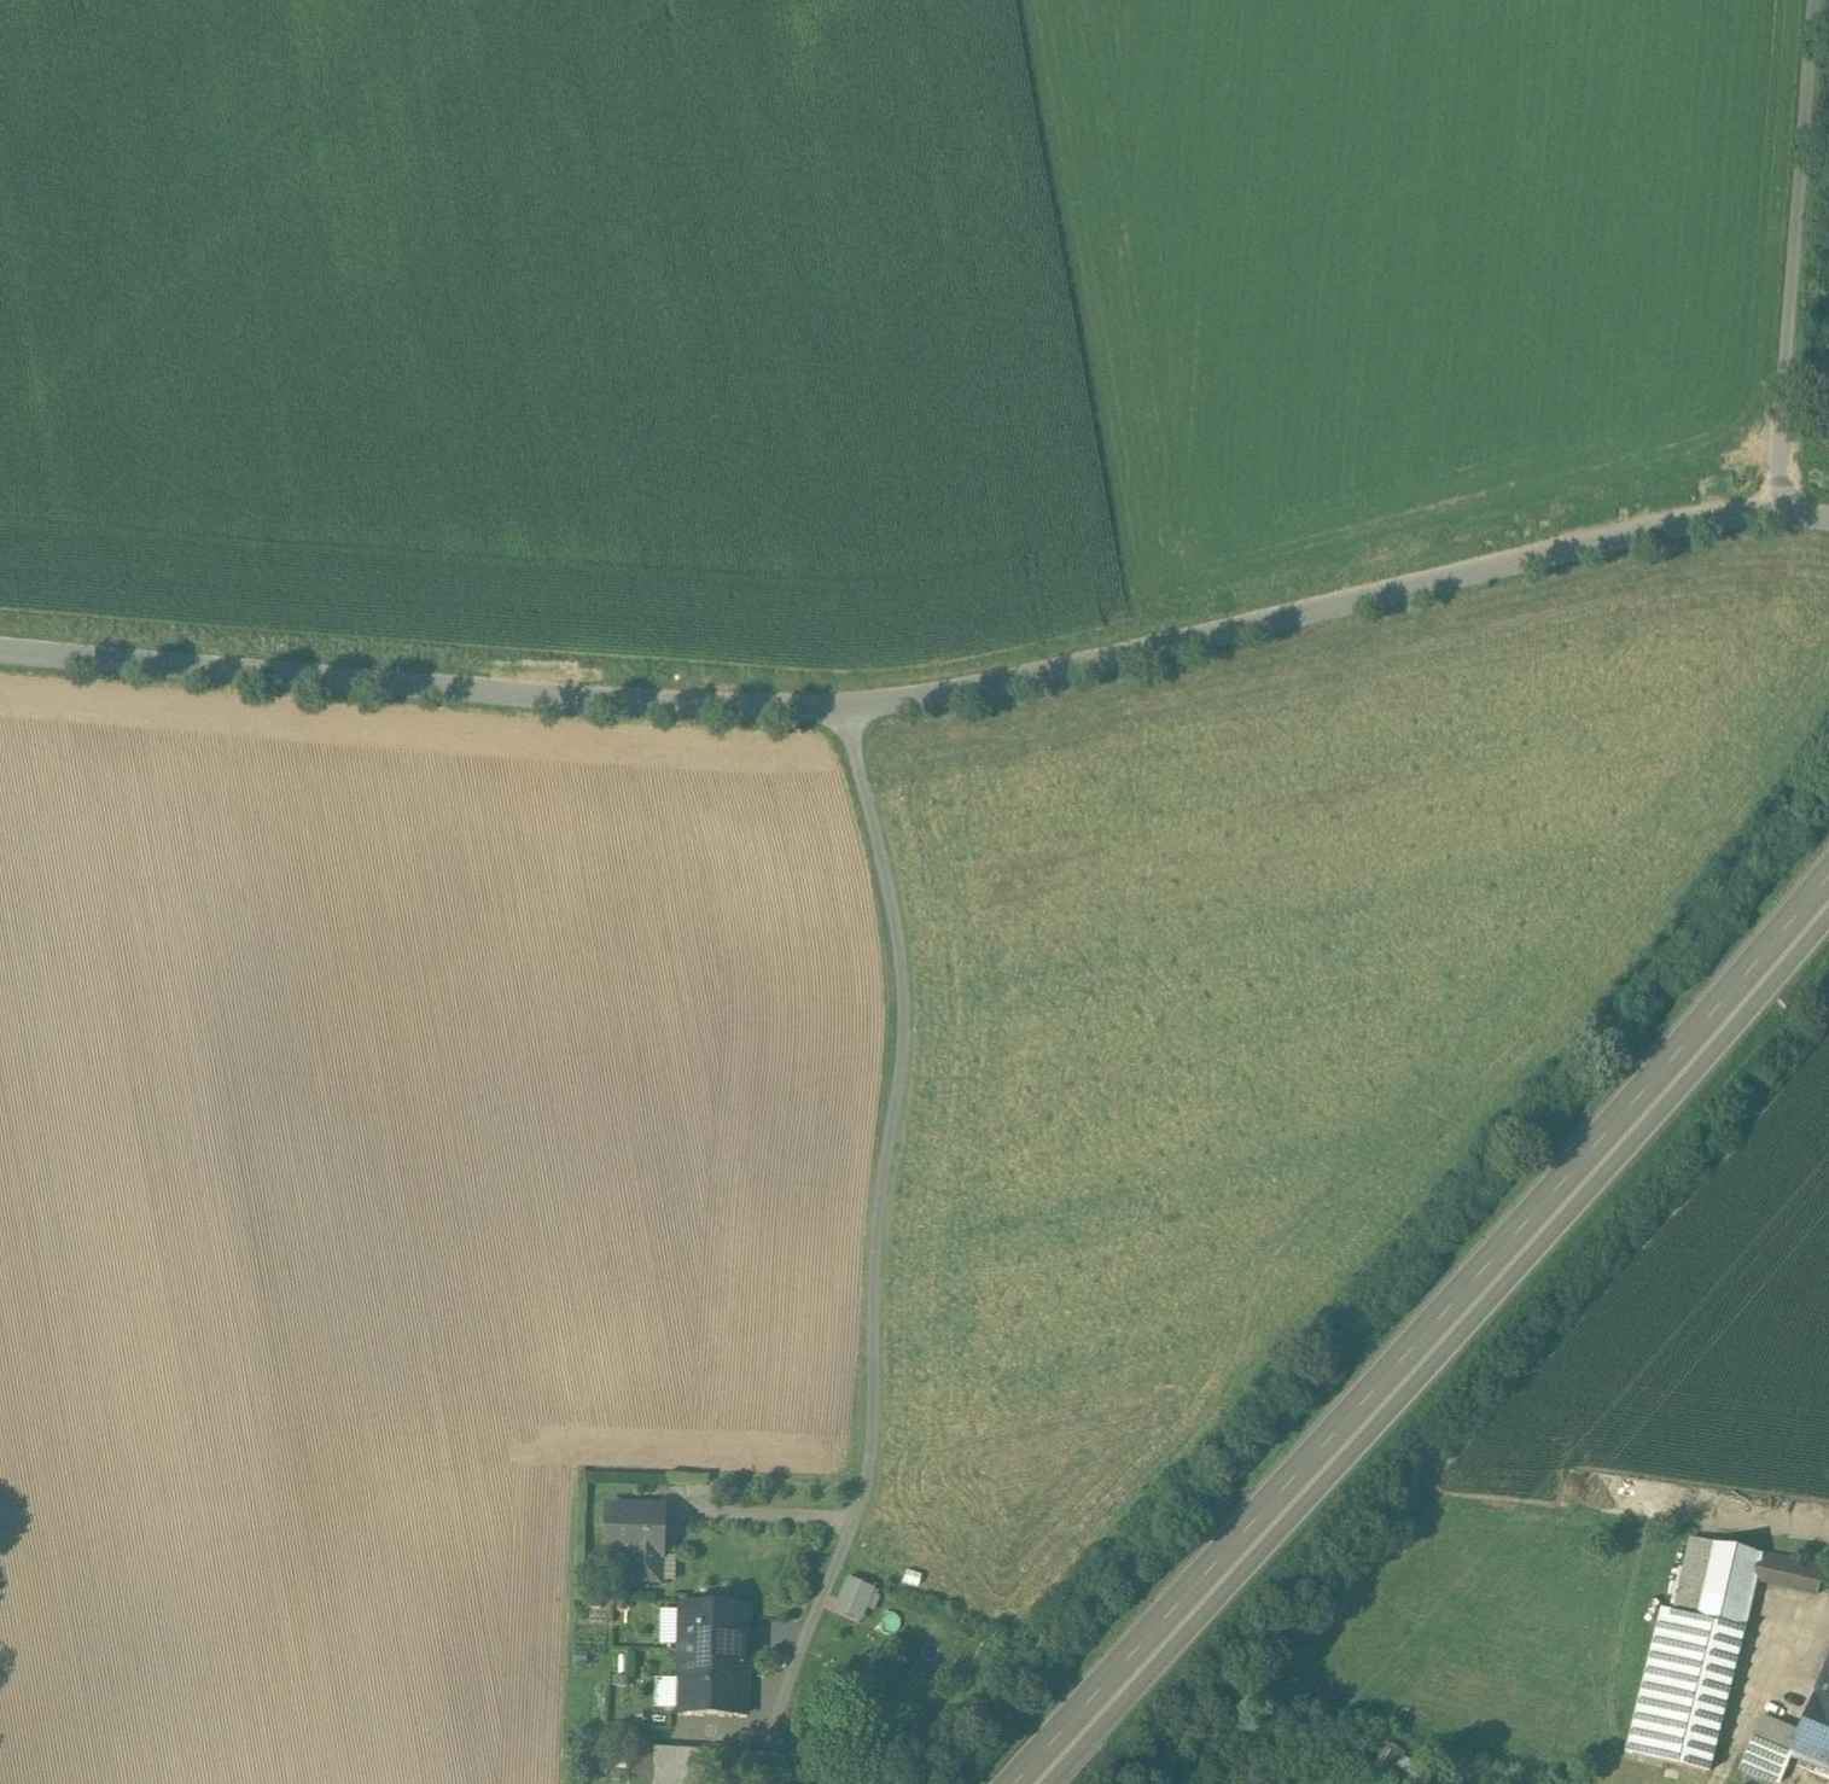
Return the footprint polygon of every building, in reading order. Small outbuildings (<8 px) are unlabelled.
[(664,1508),(608,1507),(606,1555),(634,1556),(634,1580),(659,1582),(660,1556),(663,1556),(664,1508)] [(1710,1775),(1755,1580),(1817,1595),(1823,1568),(1692,1538),(1675,1612),(1662,1608),(1629,1755),(1710,1775)] [(838,1608),(868,1621),(882,1587),(852,1575),(838,1608)] [(747,1609),(683,1606),(680,1713),(744,1715),(747,1609)] [(1801,1734),(1791,1756),(1828,1772),(1828,1665),(1801,1734)] [(1801,1734),(1762,1718),(1740,1768),(1778,1783),(1780,1783),(1791,1756),(1801,1734)] [(655,1748),(653,1783),(702,1783),(704,1750),(655,1748)]
